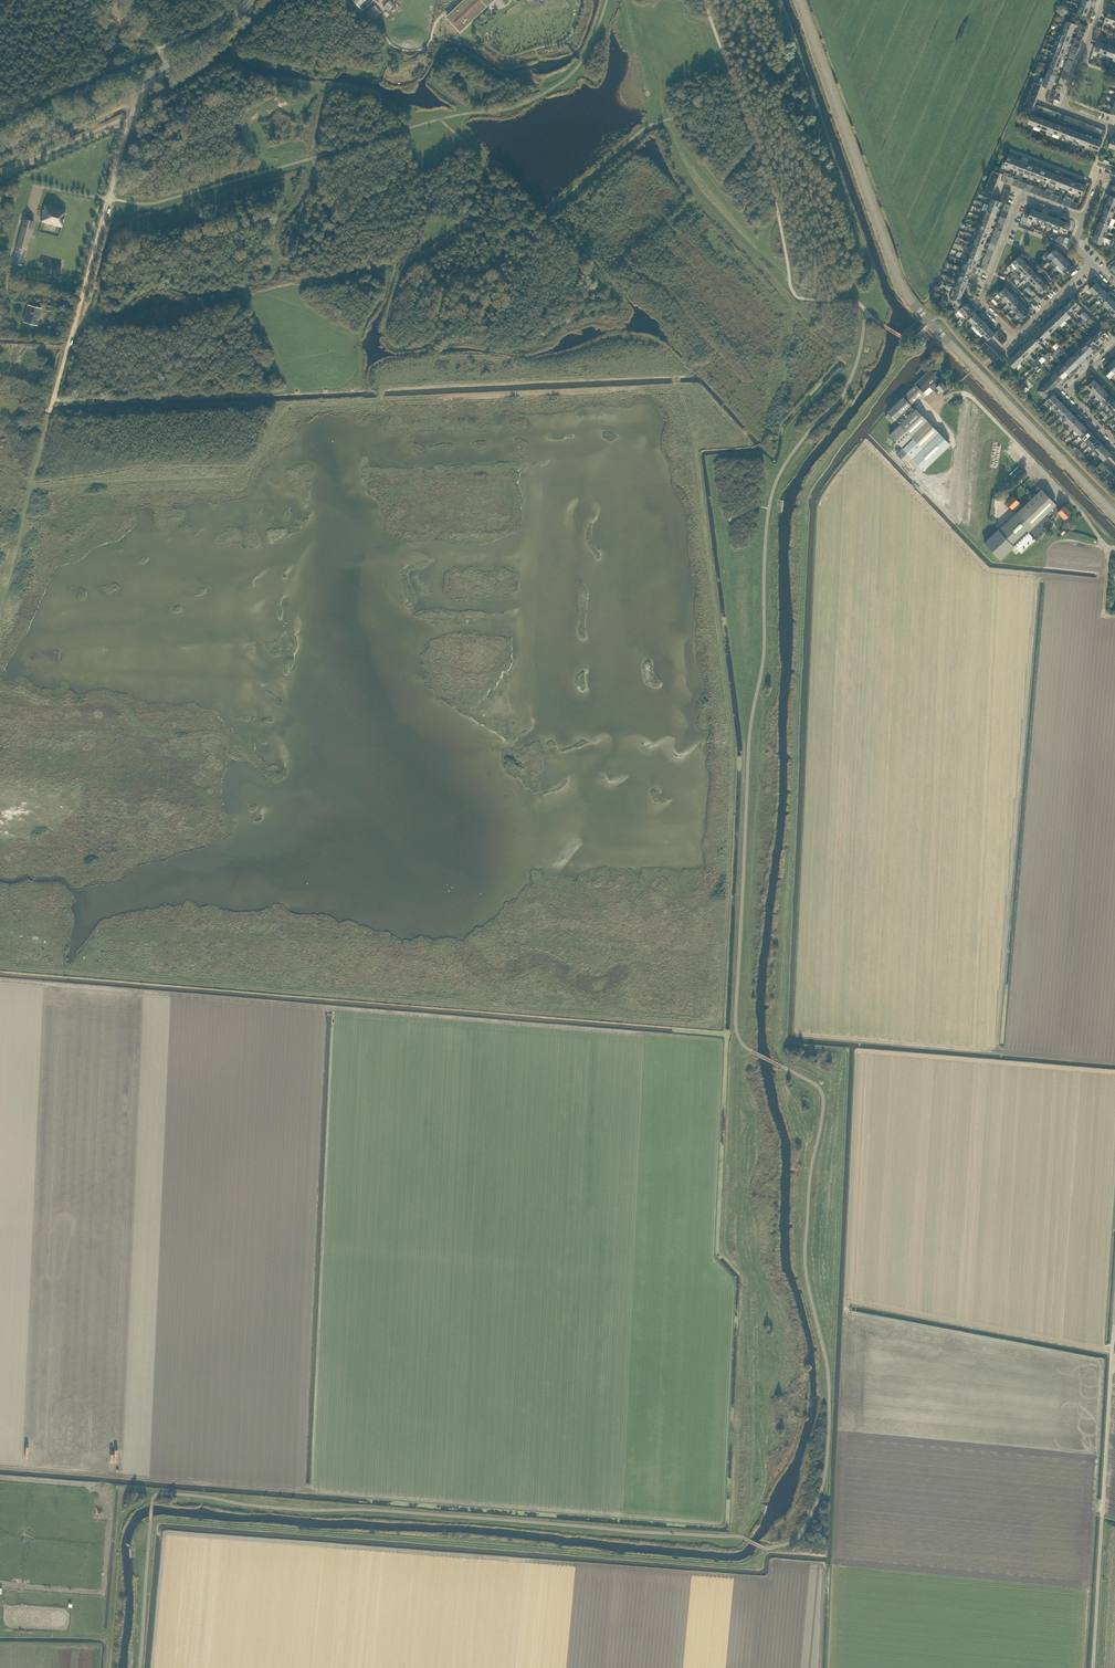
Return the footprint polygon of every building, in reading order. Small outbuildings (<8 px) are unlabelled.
[(395,5),(390,0),(386,4),(391,9),(395,5)] [(453,22),(461,30),(467,25),(465,23),(489,0),(464,0),(447,16),(453,22)] [(1096,3),(1087,0),(1083,0),(1081,5),(1090,8),(1091,5),(1095,6),(1096,3)] [(374,5),(370,9),(376,17),(381,13),(374,5)] [(1088,12),(1090,8),(1081,5),(1078,11),(1078,12),(1087,15),(1088,15),(1091,16),(1092,14),(1088,12)] [(366,13),(372,21),(376,17),(370,9),(366,13)] [(1114,14),(1114,10),(1114,9),(1112,13),(1109,12),(1109,11),(1108,11),(1105,21),(1112,23),(1114,14)] [(118,20),(120,17),(113,10),(108,15),(116,22),(118,20)] [(118,24),(116,22),(108,15),(105,19),(115,27),(116,27),(115,26),(116,23),(118,24)] [(1076,24),(1077,24),(1067,20),(1067,21),(1065,27),(1074,30),(1076,24)] [(1071,37),(1074,30),(1065,27),(1062,33),(1071,37)] [(1069,43),(1071,37),(1062,33),(1060,40),(1069,43)] [(1078,33),(1074,43),(1077,45),(1080,46),(1084,36),(1081,34),(1078,33)] [(1100,52),(1105,39),(1103,38),(1101,42),(1098,40),(1097,40),(1094,50),(1100,52)] [(1057,39),(1055,45),(1057,46),(1066,50),(1069,43),(1060,40),(1057,39)] [(1107,44),(1108,40),(1105,39),(1100,52),(1107,54),(1110,45),(1107,44)] [(1114,47),(1110,45),(1107,54),(1113,57),(1114,52),(1114,44),(1114,47)] [(1064,56),(1066,50),(1057,46),(1055,53),(1064,56)] [(1073,46),(1069,56),(1072,57),(1075,59),(1079,48),(1076,47),(1073,46)] [(1061,63),(1064,56),(1055,53),(1052,59),(1061,63)] [(1059,69),(1061,63),(1052,59),(1050,65),(1059,69)] [(1068,59),(1064,69),(1067,70),(1070,71),(1074,61),(1071,60),(1068,59)] [(1057,75),(1059,69),(1050,65),(1047,72),(1057,75)] [(1054,82),(1057,75),(1047,72),(1045,78),(1054,82)] [(1063,72),(1059,82),(1062,83),(1065,84),(1069,74),(1066,73),(1063,72)] [(1052,88),(1054,82),(1045,78),(1043,85),(1042,84),(1042,85),(1051,88),(1052,88)] [(1039,90),(1041,84),(1034,81),(1032,88),(1034,88),(1039,90)] [(1039,90),(1034,88),(1032,88),(1029,94),(1037,97),(1039,90)] [(1034,103),(1037,97),(1029,94),(1027,100),(1034,103)] [(1032,109),(1034,103),(1027,100),(1025,106),(1032,109)] [(1053,110),(1043,106),(1041,112),(1051,116),(1052,113),(1053,110)] [(1055,114),(1054,117),(1064,121),(1065,118),(1066,115),(1056,111),(1055,114)] [(1032,114),(1031,114),(1028,123),(1035,125),(1038,116),(1032,114)] [(1041,128),(1044,119),(1038,116),(1035,125),(1041,128)] [(1068,119),(1066,122),(1077,126),(1078,123),(1079,120),(1069,116),(1068,119)] [(1047,130),(1051,121),(1044,119),(1041,128),(1047,130)] [(1054,133),(1057,124),(1051,121),(1047,130),(1054,133)] [(1092,125),(1082,121),(1081,124),(1079,127),(1090,131),(1091,128),(1092,125)] [(1060,135),(1064,126),(1057,124),(1054,133),(1060,135)] [(1066,140),(1067,138),(1070,128),(1064,126),(1060,135),(1066,137),(1065,140),(1066,140)] [(1105,130),(1095,126),(1093,129),(1092,132),(1102,136),(1105,130)] [(1073,140),(1077,131),(1070,128),(1067,138),(1073,140)] [(1079,145),(1079,143),(1083,133),(1077,131),(1073,140),(1079,142),(1078,144),(1079,145)] [(1086,145),(1089,136),(1083,133),(1079,143),(1086,145)] [(1092,148),(1096,138),(1089,136),(1086,145),(1092,148)] [(1102,141),(1096,138),(1092,148),(1099,150),(1098,150),(1099,150),(1102,141)] [(1008,156),(1008,155),(1006,160),(1004,165),(1005,165),(1011,167),(1015,158),(1008,156)] [(1017,170),(1021,160),(1015,158),(1011,167),(1017,170)] [(1024,172),(1027,163),(1021,160),(1017,170),(1024,172)] [(1030,175),(1034,165),(1028,163),(1027,163),(1024,172),(1030,175)] [(1037,177),(1040,168),(1034,165),(1030,175),(1037,177)] [(1043,179),(1047,170),(1040,168),(1037,177),(1043,179)] [(998,179),(1000,173),(993,170),(991,176),(998,179)] [(1050,182),(1053,173),(1047,170),(1043,179),(1050,182)] [(1056,184),(1060,175),(1053,173),(1050,182),(1056,184)] [(1062,187),(1066,178),(1060,175),(1056,184),(1062,187)] [(998,179),(991,176),(988,182),(995,185),(998,179)] [(1019,180),(1009,176),(1007,182),(1017,186),(1018,183),(1019,180)] [(1069,189),(1072,180),(1066,178),(1062,187),(1069,189)] [(1075,192),(1079,183),(1072,180),(1069,189),(1075,192)] [(1032,185),(1022,181),(1021,184),(1020,187),(1030,191),(1031,188),(1032,185)] [(995,185),(988,182),(986,189),(993,191),(995,185)] [(1085,185),(1079,183),(1075,192),(1082,194),(1081,194),(1082,194),(1085,185)] [(1045,190),(1035,186),(1034,189),(1032,192),(1043,196),(1044,193),(1045,190)] [(991,197),(993,191),(986,189),(983,195),(991,198),(991,197)] [(1058,195),(1048,191),(1047,194),(1045,197),(1056,201),(1057,198),(1058,195)] [(1107,193),(1106,193),(1105,196),(1109,198),(1108,201),(1114,204),(1114,197),(1110,195),(1107,193)] [(1070,203),(1071,199),(1061,196),(1059,199),(1058,201),(1058,202),(1068,206),(1070,203)] [(1001,201),(1000,201),(992,198),(989,204),(990,205),(998,208),(1001,202),(1001,201)] [(1114,210),(1114,204),(1108,201),(1106,205),(1102,204),(1102,206),(1114,211),(1114,210)] [(61,226),(66,209),(45,204),(42,216),(43,216),(41,221),(61,226)] [(998,208),(990,205),(989,204),(987,211),(990,212),(996,214),(998,208)] [(1035,220),(1040,207),(1037,206),(1036,210),(1032,209),(1032,208),(1028,218),(1029,218),(1035,220)] [(1112,218),(1114,211),(1102,206),(1101,209),(1104,211),(1103,214),(1112,218)] [(1041,212),(1042,208),(1040,207),(1035,220),(1041,223),(1045,214),(1041,212)] [(996,214),(990,212),(987,211),(984,217),(990,219),(993,221),(996,214)] [(1005,212),(1002,211),(998,221),(1002,222),(1004,223),(1008,213),(1005,212)] [(1048,225),(1053,212),(1050,211),(1048,215),(1045,214),(1041,223),(1048,225)] [(1054,217),(1055,213),(1053,212),(1048,225),(1054,228),(1058,218),(1054,217)] [(1109,224),(1112,218),(1103,214),(1102,218),(1098,217),(1097,219),(1109,224)] [(1061,230),(1066,217),(1063,216),(1061,220),(1058,218),(1054,228),(1061,230)] [(993,221),(990,219),(984,217),(982,224),(990,227),(991,227),(993,221)] [(1067,222),(1068,218),(1066,217),(1061,230),(1067,232),(1067,233),(1071,223),(1070,223),(1067,222)] [(1107,231),(1109,224),(1097,219),(1096,222),(1099,224),(1098,227),(1107,231)] [(991,227),(990,227),(982,224),(979,230),(989,234),(991,227)] [(1001,225),(997,224),(993,234),(997,235),(1000,236),(1003,226),(1001,225)] [(1105,237),(1107,231),(1098,227),(1097,230),(1093,229),(1092,232),(1105,237)] [(986,240),(989,234),(979,230),(977,237),(986,240)] [(1102,243),(1105,237),(1092,232),(1091,235),(1094,237),(1093,240),(1102,244),(1102,243)] [(984,247),(986,240),(977,237),(975,243),(984,247)] [(996,238),(992,237),(988,247),(992,248),(995,249),(999,239),(996,238)] [(981,253),(984,247),(975,243),(972,249),(981,253)] [(1056,248),(1056,247),(1048,255),(1049,255),(1053,259),(1063,250),(1062,248),(1058,250),(1056,248)] [(979,259),(981,253),(972,249),(970,256),(979,259)] [(991,251),(987,249),(983,260),(987,261),(990,262),(994,252),(991,251)] [(1063,255),(1065,252),(1063,250),(1053,259),(1058,264),(1065,258),(1063,255)] [(1023,258),(1020,255),(1013,262),(1018,267),(1028,257),(1026,256),(1026,255),(1023,258)] [(976,266),(979,259),(970,256),(967,262),(968,262),(974,265),(976,266)] [(1030,259),(1028,257),(1018,267),(1022,272),(1029,265),(1027,262),(1030,259)] [(1071,258),(1068,260),(1065,258),(1058,264),(1063,269),(1073,260),(1071,258)] [(1072,265),(1075,262),(1073,260),(1063,269),(1068,274),(1067,274),(1068,275),(1075,268),(1075,267),(1072,265)] [(968,262),(967,262),(965,261),(963,268),(976,273),(977,270),(973,268),(974,265),(968,262)] [(1035,265),(1032,268),(1029,265),(1022,272),(1027,277),(1037,267),(1035,265)] [(1036,272),(1039,269),(1037,267),(1027,277),(1032,282),(1039,275),(1036,272)] [(975,275),(976,273),(963,268),(961,273),(959,273),(959,274),(969,278),(971,274),(975,275)] [(968,281),(969,278),(959,274),(960,275),(958,281),(971,286),(972,283),(968,281)] [(1045,275),(1042,278),(1039,275),(1032,282),(1037,287),(1047,277),(1045,275)] [(1046,282),(1048,279),(1047,277),(1037,287),(1041,292),(1044,290),(1046,292),(1048,289),(1046,287),(1049,285),(1046,282)] [(1097,282),(1096,282),(1094,280),(1088,285),(1091,287),(1089,289),(1090,289),(1094,294),(1104,284),(1103,282),(1099,285),(1097,282)] [(970,288),(971,286),(958,281),(955,287),(957,288),(964,291),(965,291),(964,291),(966,287),(970,288)] [(1104,289),(1106,286),(1104,284),(1094,294),(1099,299),(1106,292),(1104,289)] [(1006,287),(1006,286),(998,293),(999,293),(1003,298),(1013,289),(1011,287),(1008,289),(1006,287)] [(963,293),(964,291),(957,288),(956,291),(953,290),(951,295),(954,296),(953,299),(957,304),(955,306),(958,310),(959,309),(966,303),(964,301),(961,298),(963,292),(963,293)] [(1013,294),(1015,291),(1013,289),(1003,298),(1008,303),(1015,296),(1013,294)] [(1112,292),(1109,294),(1106,292),(1099,299),(1104,304),(1114,294),(1112,292)] [(1114,297),(1114,295),(1114,294),(1104,304),(1109,309),(1114,302),(1114,301),(1113,299),(1114,297)] [(1073,298),(1070,295),(1068,297),(1070,300),(1068,303),(1075,310),(1080,305),(1073,298)] [(1021,297),(1018,299),(1015,296),(1008,303),(1013,308),(1023,298),(1021,297)] [(1022,304),(1025,300),(1023,298),(1013,308),(1018,313),(1025,306),(1022,304)] [(967,303),(966,302),(966,303),(959,309),(959,310),(960,310),(964,314),(974,305),(972,303),(969,305),(967,303)] [(1070,315),(1075,310),(1068,303),(1065,305),(1062,303),(1060,304),(1070,315)] [(37,324),(41,307),(28,304),(24,317),(23,320),(37,324)] [(1065,319),(1070,315),(1060,304),(1058,306),(1061,310),(1058,312),(1065,319)] [(974,310),(976,307),(974,305),(964,314),(969,319),(976,313),(974,310)] [(1030,306),(1027,309),(1025,306),(1018,313),(1022,318),(1030,311),(1032,308),(1030,306)] [(1060,324),(1065,319),(1058,312),(1055,315),(1052,312),(1050,314),(1060,324)] [(982,313),(979,315),(976,313),(969,319),(974,324),(984,315),(982,313)] [(1055,329),(1060,324),(1050,314),(1048,316),(1051,319),(1048,322),(1055,329)] [(983,320),(986,317),(984,315),(974,324),(979,329),(986,322),(983,320)] [(991,323),(988,325),(986,322),(979,329),(983,334),(990,327),(993,325),(991,323)] [(1050,334),(1055,329),(1048,322),(1045,324),(1042,322),(1040,324),(1050,334)] [(1045,338),(1050,334),(1040,324),(1038,326),(1041,329),(1038,331),(1045,338)] [(993,330),(995,327),(993,325),(990,327),(983,334),(988,339),(993,334),(995,332),(993,330)] [(1102,328),(1099,325),(1094,330),(1097,333),(1106,343),(1108,341),(1106,338),(1109,335),(1102,328)] [(1040,343),(1045,338),(1038,331),(1036,334),(1032,331),(1030,333),(1040,343)] [(1035,348),(1040,343),(1030,333),(1028,335),(1031,338),(1028,341),(1035,348)] [(1104,345),(1106,343),(1097,333),(1092,338),(1099,345),(1101,342),(1104,345)] [(1096,347),(1099,345),(1092,338),(1087,342),(1096,352),(1098,350),(1096,347)] [(986,341),(980,346),(999,366),(1004,360),(986,341)] [(1030,353),(1035,348),(1028,341),(1025,344),(1022,341),(1020,343),(1030,353)] [(1094,354),(1096,352),(1087,342),(1082,347),(1089,354),(1091,352),(1094,354)] [(1025,358),(1030,353),(1020,343),(1018,345),(1021,348),(1018,350),(1025,358)] [(1086,357),(1089,354),(1082,347),(1077,352),(1087,362),(1088,360),(1086,357)] [(1020,362),(1025,358),(1018,350),(1016,353),(1012,350),(1011,352),(1020,362)] [(1015,367),(1020,362),(1011,352),(1009,354),(1011,358),(1009,360),(1008,360),(1015,367),(1016,367),(1015,367)] [(1085,364),(1087,362),(1077,352),(1072,357),(1079,364),(1081,361),(1085,364)] [(1076,366),(1079,364),(1072,357),(1067,361),(1070,365),(1077,371),(1078,370),(1076,366)] [(1114,360),(1111,363),(1108,360),(1106,362),(1108,365),(1114,372),(1114,362),(1114,360)] [(1077,371),(1070,365),(1067,361),(1062,366),(1069,373),(1071,371),(1075,373),(1077,371)] [(1108,365),(1106,362),(1104,364),(1106,367),(1104,370),(1103,370),(1111,377),(1114,373),(1114,372),(1108,365)] [(1066,376),(1069,373),(1062,366),(1057,371),(1067,381),(1069,379),(1066,376)] [(927,469),(954,441),(918,407),(918,408),(913,403),(926,390),(930,393),(936,387),(942,393),(950,385),(932,367),(887,413),(894,420),(897,417),(899,419),(906,412),(909,415),(892,433),(905,445),(898,452),(904,457),(909,452),(927,469)] [(1065,383),(1067,381),(1057,371),(1052,376),(1052,375),(1052,376),(1053,377),(1059,383),(1062,380),(1065,383)] [(1053,377),(1040,390),(1048,399),(1054,394),(1053,393),(1051,390),(1057,385),(1059,383),(1053,377)] [(1095,379),(1087,386),(1088,386),(1092,391),(1102,381),(1100,379),(1097,382),(1095,379)] [(1092,391),(1091,392),(1095,397),(1097,396),(1104,389),(1102,386),(1104,383),(1102,381),(1092,391)] [(1110,389),(1107,391),(1104,389),(1097,396),(1102,401),(1112,391),(1110,389)] [(1112,391),(1102,401),(1106,405),(1114,399),(1111,396),(1114,393),(1112,391)] [(1054,394),(1054,393),(1054,394),(1048,399),(1047,400),(1052,405),(1061,396),(1060,394),(1056,396),(1054,394)] [(1061,401),(1063,398),(1061,396),(1052,405),(1056,410),(1063,403),(1061,401)] [(1106,405),(1112,411),(1114,407),(1114,400),(1114,399),(1106,405)] [(1066,406),(1063,404),(1063,403),(1056,410),(1061,415),(1071,405),(1069,404),(1066,406)] [(1070,411),(1073,407),(1071,405),(1061,415),(1066,420),(1073,413),(1070,411)] [(1079,413),(1075,416),(1073,413),(1066,420),(1070,425),(1081,415),(1079,413)] [(1080,421),(1082,417),(1081,415),(1070,425),(1075,430),(1082,423),(1080,421)] [(1088,423),(1085,426),(1082,423),(1075,430),(1080,435),(1090,425),(1088,423)] [(1089,431),(1092,427),(1090,425),(1080,435),(1085,440),(1092,433),(1089,431)] [(1098,433),(1095,436),(1092,433),(1085,440),(1090,445),(1100,435),(1098,433)] [(1099,440),(1102,437),(1100,435),(1090,445),(1094,450),(1101,443),(1099,440)] [(1107,443),(1104,446),(1101,443),(1094,450),(1099,455),(1109,445),(1107,443)] [(1108,450),(1111,447),(1109,445),(1099,455),(1104,460),(1109,455),(1111,453),(1108,450)] [(1101,472),(1106,467),(1102,462),(1096,467),(1101,472)] [(1106,477),(1111,471),(1106,467),(1101,472),(1106,477)] [(1111,471),(1106,477),(1110,481),(1114,477),(1114,475),(1111,471)] [(1049,512),(1059,502),(1044,486),(987,540),(1003,558),(1015,547),(1018,551),(1021,548),(1024,551),(1057,521),(1049,512)] [(1012,495),(1006,501),(1012,508),(1013,507),(1017,511),(1022,507),(1017,502),(1019,501),(1012,495)] [(1067,503),(1060,510),(1069,518),(1075,511),(1067,503)]
